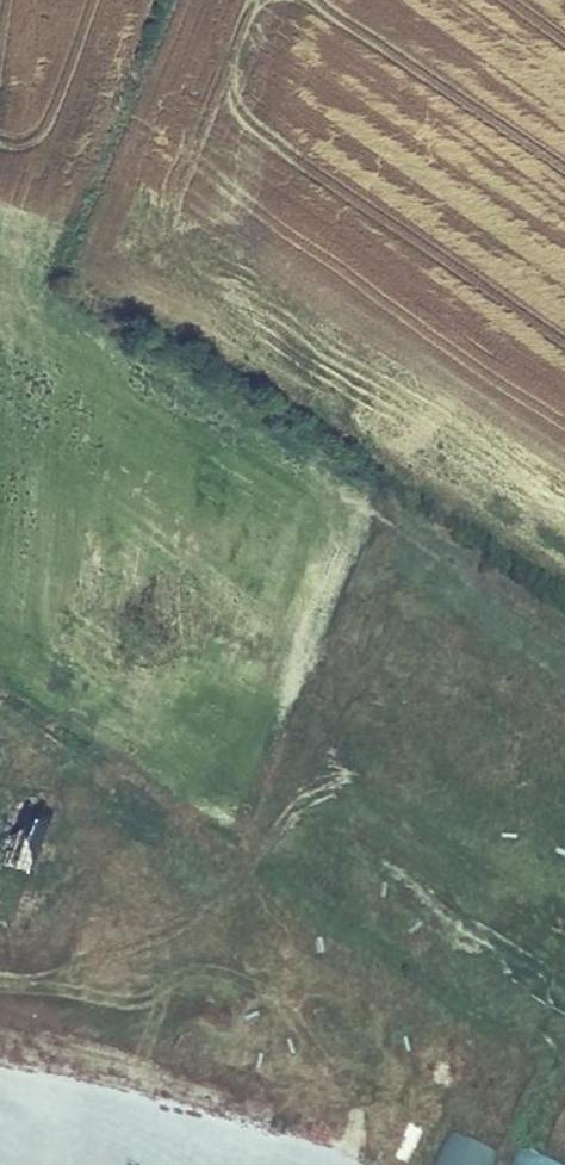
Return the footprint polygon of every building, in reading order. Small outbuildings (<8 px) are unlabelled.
[(425,1164),(485,1164),(492,1147),(439,1128),(425,1164)] [(502,1164),(555,1164),(557,1161),(510,1144),(502,1164)]
